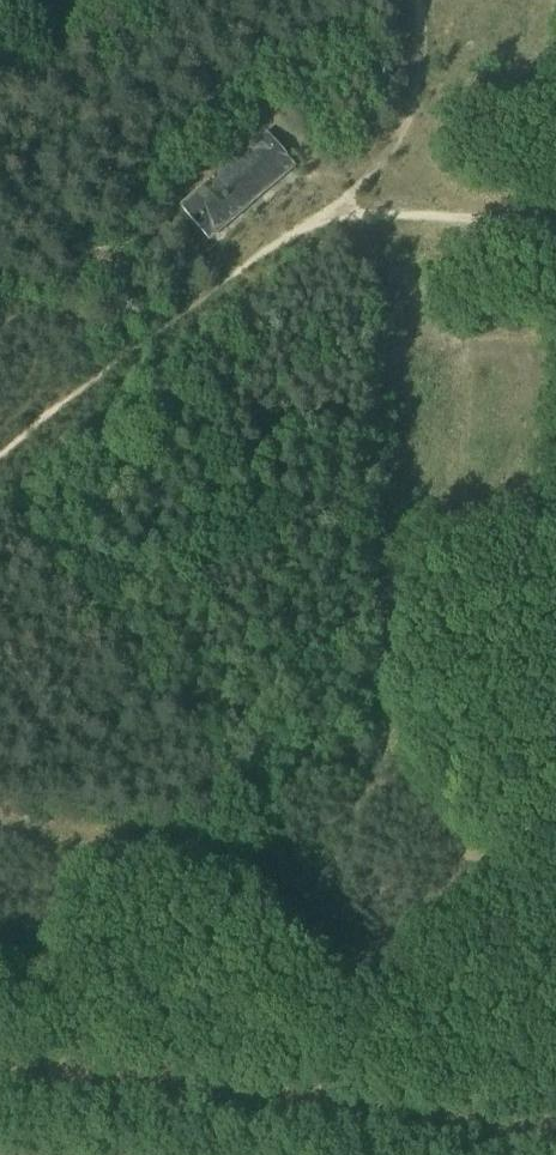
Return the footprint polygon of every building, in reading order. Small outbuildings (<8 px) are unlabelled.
[(294,167),(267,134),(181,207),(208,240),(294,167)]
